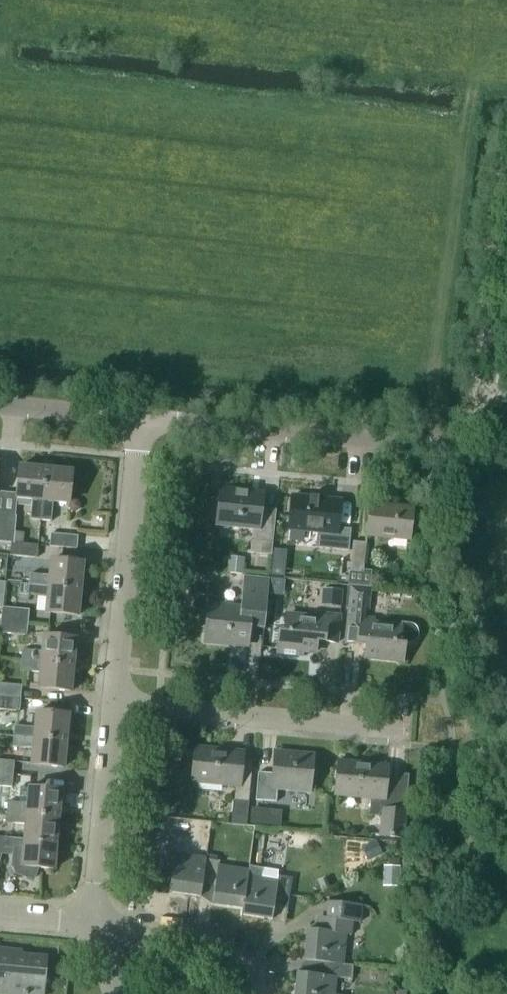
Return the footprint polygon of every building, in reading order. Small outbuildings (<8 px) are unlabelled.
[(29,519),(40,520),(45,468),(19,465),(16,497),(31,499),(29,519)] [(72,470),(45,468),(40,520),(49,521),(51,501),(69,502),(72,470)] [(251,527),(249,553),(270,555),(274,509),(260,508),(262,492),(220,488),(217,524),(251,527)] [(292,495),(289,527),(316,530),(314,546),(348,549),(350,528),(338,527),(341,500),(292,495)] [(73,500),(69,503),(69,508),(71,512),(76,512),(80,509),(81,505),(78,501),(73,500)] [(369,504),(366,534),(408,538),(411,508),(369,504)] [(3,514),(1,541),(11,542),(12,542),(14,532),(15,516),(3,514)] [(14,532),(12,542),(23,543),(24,533),(14,532)] [(77,548),(78,535),(52,532),(51,545),(77,548)] [(11,542),(10,554),(36,556),(37,545),(23,543),(12,542),(11,542)] [(350,570),(349,584),(371,586),(372,570),(364,569),(366,545),(353,543),(350,570)] [(228,556),(227,573),(243,574),(245,558),(228,556)] [(29,572),(28,584),(80,589),(83,561),(52,558),(50,574),(29,572)] [(284,567),(271,565),(270,574),(283,576),(284,567)] [(246,644),(248,626),(263,628),(268,577),(244,575),(240,607),(208,604),(204,640),(246,644)] [(78,615),(80,589),(28,584),(20,583),(19,593),(28,593),(28,594),(48,596),(46,612),(78,615)] [(350,606),(369,608),(370,588),(352,586),(350,606)] [(322,588),(321,605),(341,606),(342,590),(322,588)] [(1,619),(2,619),(29,622),(30,609),(3,606),(1,619)] [(301,656),(301,650),(314,651),(316,634),(324,635),(324,640),(337,641),(340,614),(314,612),(314,618),(284,615),(283,627),(278,627),(276,653),(301,656)] [(401,623),(400,627),(373,624),(374,618),(349,615),(346,642),(358,643),(359,638),(367,639),(365,657),(403,661),(404,644),(407,644),(412,643),(416,640),(418,635),(417,629),(414,625),(409,624),(401,623)] [(29,622),(2,619),(1,619),(0,631),(27,634),(29,622)] [(22,649),(21,659),(73,664),(76,637),(44,634),(43,651),(22,649)] [(70,691),(73,664),(21,659),(20,669),(40,671),(39,688),(70,691)] [(21,697),(22,685),(0,682),(0,695),(21,697)] [(0,695),(0,709),(19,711),(21,697),(0,695)] [(15,723),(14,734),(66,739),(68,712),(37,709),(35,725),(15,723)] [(63,765),(66,739),(14,734),(13,744),(33,746),(31,762),(63,765)] [(238,759),(239,748),(198,744),(194,780),(234,783),(233,799),(249,801),(252,761),(238,759)] [(310,790),(312,754),(274,751),(272,773),(257,771),(255,799),(277,801),(278,788),(310,790)] [(384,781),(386,762),(341,758),(338,794),(371,797),(369,814),(383,816),(381,835),(403,837),(406,811),(395,810),(398,782),(384,781)] [(13,773),(14,760),(0,759),(0,772),(13,773)] [(0,772),(0,784),(12,785),(13,773),(0,772)] [(8,801),(7,810),(59,815),(61,789),(29,786),(27,802),(8,801)] [(251,808),(249,823),(263,824),(265,809),(251,808)] [(25,823),(24,839),(56,842),(59,815),(7,810),(6,821),(25,823)] [(230,823),(246,824),(247,816),(231,814),(230,823)] [(24,839),(0,836),(0,848),(2,848),(6,848),(17,849),(15,865),(17,871),(33,877),(37,866),(54,867),(56,842),(24,839)] [(202,884),(205,858),(206,858),(206,857),(175,853),(176,847),(162,846),(158,871),(172,873),(169,891),(200,896),(202,884)] [(219,860),(206,858),(205,858),(202,884),(213,886),(211,904),(242,908),(247,875),(248,869),(218,865),(219,860)] [(248,869),(247,875),(242,908),(241,914),(272,919),(275,900),(288,902),(292,876),(277,874),(278,869),(249,865),(248,869)] [(400,866),(383,866),(383,880),(399,880),(400,866)] [(327,917),(321,916),(320,930),(307,929),(304,961),(315,962),(349,964),(349,962),(344,962),(347,934),(351,934),(352,920),(360,921),(362,903),(328,901),(327,917)] [(8,959),(9,951),(0,950),(0,991),(31,993),(43,993),(46,963),(8,959)] [(349,964),(315,962),(314,973),(297,971),(295,993),(335,993),(336,977),(352,978),(353,965),(349,964)]
